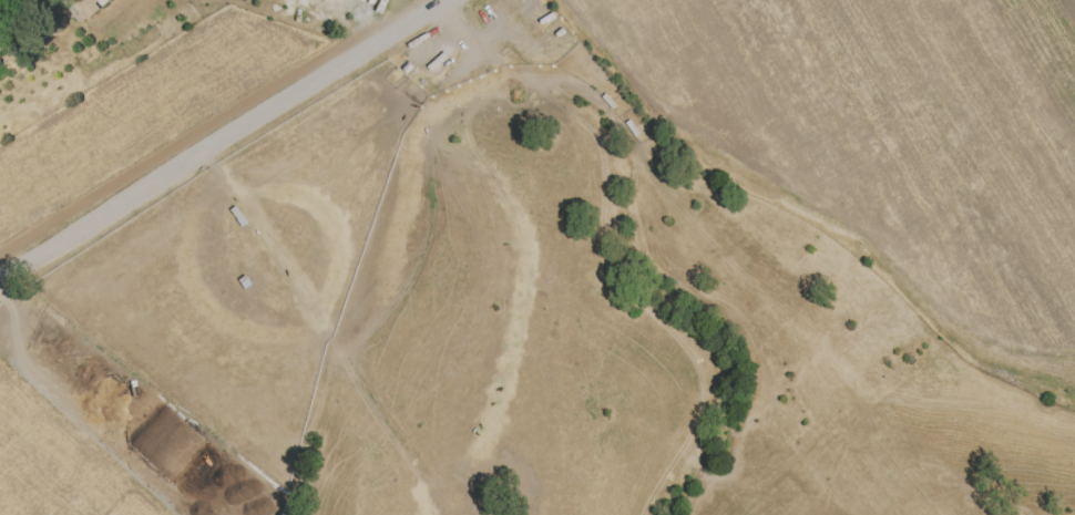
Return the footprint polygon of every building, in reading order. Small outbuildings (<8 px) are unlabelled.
[(64,9),(58,0),(99,0),(93,6),(98,11),(85,22),(84,21),(79,25),(73,19),(79,13),(70,4),(64,9)]
